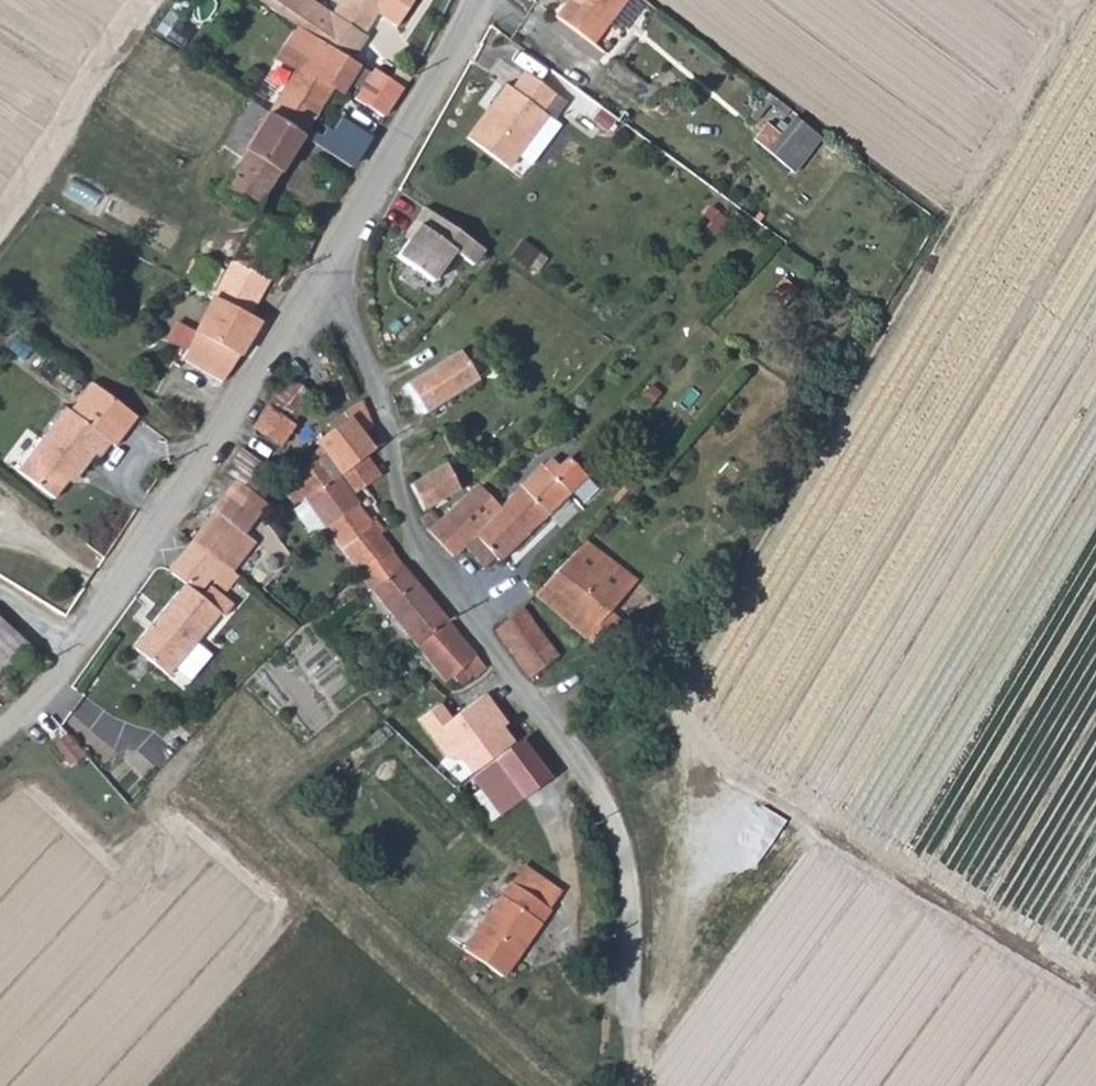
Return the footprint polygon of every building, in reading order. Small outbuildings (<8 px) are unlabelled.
[(348,64),(365,37),(362,35),(377,12),(398,26),(414,0),(341,0),(331,16),(307,0),(259,0),(258,2),(300,31),(314,41),(348,64)] [(552,23),(589,50),(603,30),(625,0),(569,0),(552,23)] [(633,0),(625,0),(603,30),(614,38),(639,4),(633,0)] [(267,114),(302,137),(332,90),(336,83),(348,64),(314,41),(300,31),(284,57),(299,66),(267,114)] [(353,98),(362,104),(384,120),(410,76),(384,61),(377,71),(371,67),(365,76),(355,95),(353,98)] [(348,64),(336,83),(342,87),(355,95),(365,76),(348,64)] [(503,80),(465,134),(506,163),(515,149),(544,110),(539,107),(553,88),(521,66),(509,84),(503,80)] [(336,83),(332,90),(337,94),(342,87),(336,83)] [(225,143),(242,154),(245,150),(267,114),(253,105),(250,103),(225,143)] [(555,118),(544,110),(515,149),(527,158),(555,118)] [(245,150),(280,172),(302,137),(267,114),(245,150)] [(782,137),(770,153),(796,172),(824,137),(798,118),(782,137)] [(755,143),(770,153),(782,137),(767,127),(755,143)] [(218,193),(252,214),(280,172),(245,150),(242,154),(218,193)] [(430,280),(449,251),(471,264),(482,246),(416,205),(386,252),(430,280)] [(250,316),(286,255),(246,235),(232,261),(212,299),(250,316)] [(250,316),(212,299),(179,360),(226,382),(258,320),(250,316)] [(422,373),(405,384),(424,414),(477,380),(458,350),(422,373)] [(295,418),(311,395),(289,375),(271,400),(295,418)] [(137,420),(91,386),(68,415),(65,412),(17,476),(53,502),(71,478),(76,482),(93,458),(98,462),(108,448),(113,451),(137,420)] [(323,451),(351,493),(372,479),(381,472),(367,452),(373,447),(362,434),(376,423),(363,396),(344,411),(346,416),(316,439),(323,451)] [(279,445),(294,423),(267,405),(253,427),(279,445)] [(225,471),(241,484),(257,459),(241,445),(225,471)] [(323,451),(288,477),(323,528),(356,501),(351,493),(323,451)] [(499,506),(527,533),(586,475),(570,456),(559,466),(551,458),(543,466),(539,463),(499,506)] [(412,485),(422,509),(451,493),(452,494),(459,489),(444,461),(437,465),(437,466),(411,481),(412,485)] [(217,483),(226,490),(199,525),(232,551),(246,534),(245,531),(267,504),(241,484),(225,471),(217,483)] [(323,528),(361,576),(392,551),(374,525),(368,518),(380,509),(371,494),(378,488),(372,479),(351,493),(356,501),(323,528)] [(527,533),(499,506),(488,496),(474,484),(438,517),(431,506),(423,511),(418,516),(426,528),(438,542),(452,556),(463,545),(476,534),(494,556),(499,561),(527,533)] [(380,509),(368,518),(374,525),(385,517),(380,509)] [(232,551),(199,525),(187,541),(219,567),(232,551)] [(494,556),(476,534),(463,545),(482,567),(494,556)] [(630,584),(633,586),(638,580),(586,540),(569,556),(553,572),(532,594),(585,637),(589,632),(599,642),(619,621),(609,611),(623,596),(621,594),(630,584)] [(219,567),(187,541),(166,570),(180,582),(129,646),(165,676),(217,614),(196,595),(219,567)] [(238,556),(232,551),(219,567),(228,574),(232,569),(230,567),(238,556)] [(401,564),(392,551),(361,576),(371,588),(401,564)] [(446,618),(401,564),(371,588),(415,643),(446,618)] [(621,594),(623,596),(633,586),(630,584),(621,594)] [(527,677),(555,657),(522,609),(494,629),(527,677)] [(453,671),(463,663),(472,674),(484,665),(446,618),(415,643),(436,670),(444,679),(453,671)] [(0,647),(0,683),(11,694),(36,670),(21,654),(14,661),(0,647)] [(351,660),(359,672),(372,663),(363,651),(351,660)] [(487,691),(450,717),(442,706),(421,721),(449,761),(455,756),(471,778),(518,744),(504,725),(509,722),(487,691)] [(72,713),(45,744),(68,764),(82,746),(103,764),(115,750),(72,713)] [(499,814),(545,776),(518,741),(518,744),(471,778),(499,814)] [(551,909),(511,882),(465,949),(502,977),(551,909)]
